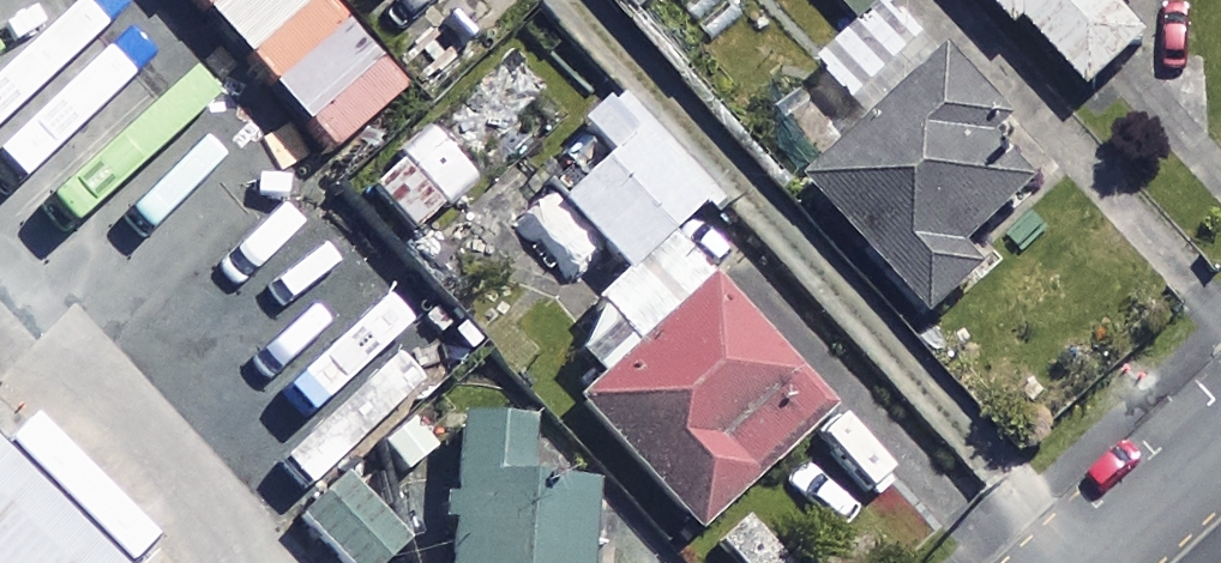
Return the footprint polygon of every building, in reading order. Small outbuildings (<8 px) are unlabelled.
[(974,0),(918,0),(830,79),(874,128),(806,189),(931,329),(990,276),(970,255),(1068,167),(977,65),(1008,38),(974,0)] [(864,25),(890,0),(840,0),(864,25)] [(1087,106),(1150,47),(1117,12),(1129,0),(987,0),(1087,106)] [(710,204),(614,100),(581,130),(608,159),(556,207),(625,282),(710,204)] [(366,199),(408,244),(473,184),(431,139),(366,199)] [(827,419),(708,293),(578,415),(697,541),(827,419)] [(460,437),(451,562),(586,562),(594,447),(460,437)] [(0,480),(0,562),(85,562),(0,480)] [(347,488),(304,523),(336,562),(387,562),(399,553),(347,488)] [(742,522),(713,548),(726,562),(780,562),(742,522)]
